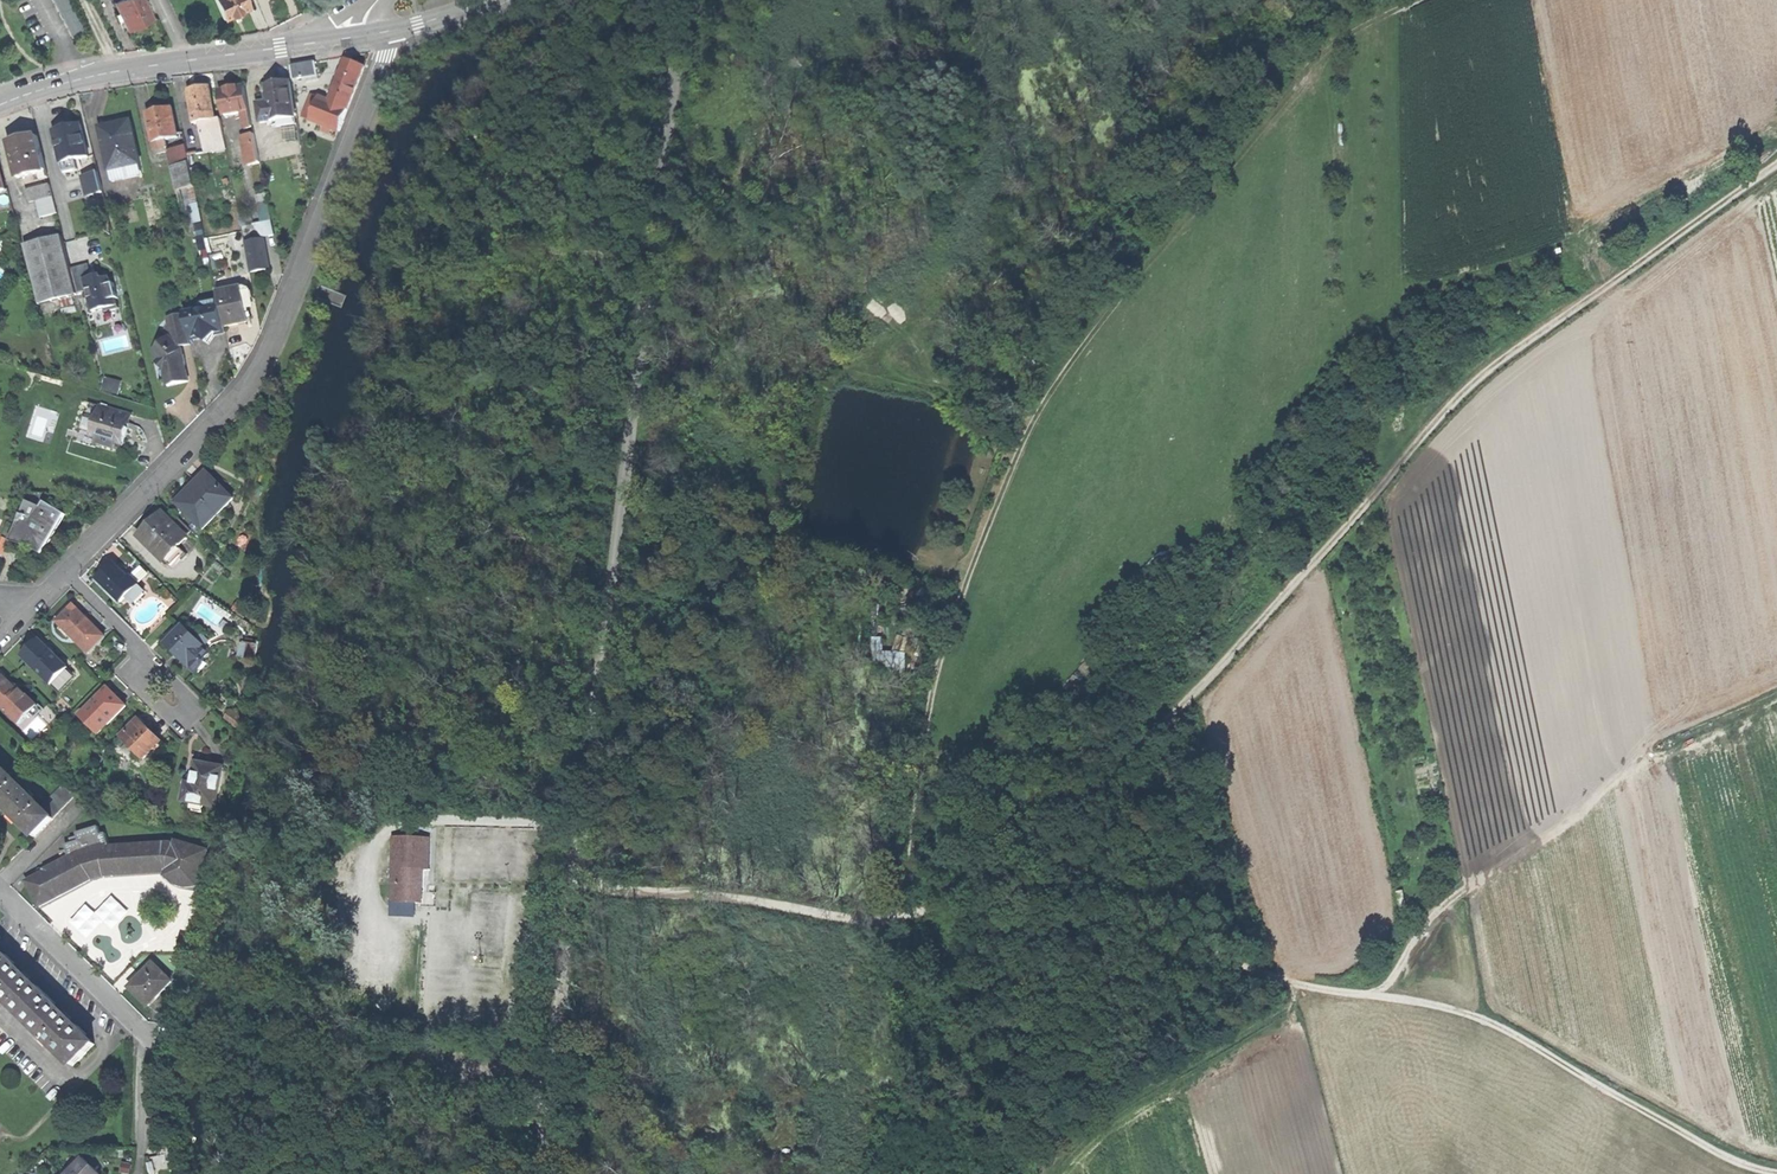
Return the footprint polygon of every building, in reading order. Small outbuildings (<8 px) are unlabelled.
[(85,30),(70,0),(52,0),(71,37),(85,30)] [(114,0),(119,11),(115,13),(118,19),(122,17),(127,27),(128,26),(131,29),(137,27),(137,22),(143,19),(150,16),(143,0),(115,0),(114,0)] [(223,17),(236,11),(247,6),(245,0),(215,0),(223,17)] [(345,58),(334,89),(353,96),(364,65),(345,58)] [(292,65),(294,78),(317,74),(315,61),(292,65)] [(277,119),(295,117),(290,81),(276,82),(266,84),(268,93),(266,93),(267,102),(258,103),(260,121),(277,119)] [(192,108),(195,123),(200,122),(211,120),(215,119),(209,86),(198,88),(189,90),(191,103),(192,108)] [(220,90),(224,114),(243,111),(250,110),(246,86),(242,86),(231,88),(220,90)] [(312,115),(311,119),(340,130),(353,96),(334,89),(330,101),(324,99),(319,97),(312,115)] [(306,112),(312,115),(319,97),(313,94),(306,112)] [(152,134),(154,142),(167,139),(179,137),(173,108),(160,110),(148,112),(151,124),(152,134)] [(253,126),(250,110),(243,111),(246,127),(253,126)] [(296,123),(295,117),(277,119),(277,126),(296,123)] [(221,118),(215,119),(211,120),(213,132),(224,131),(221,118)] [(103,137),(110,169),(140,163),(131,120),(117,123),(105,126),(108,136),(103,137)] [(213,132),(211,120),(200,122),(203,134),(213,132)] [(59,147),(62,162),(73,159),(88,156),(81,124),(67,127),(55,130),(58,141),(59,147)] [(1346,148),(1345,124),(1336,124),(1337,149),(1346,148)] [(227,148),(224,131),(213,132),(203,134),(206,151),(227,148)] [(255,132),(243,135),(249,163),(260,161),(255,132)] [(38,180),(49,177),(39,135),(24,139),(9,142),(18,177),(36,173),(38,180)] [(168,147),(167,139),(154,142),(156,149),(168,147)] [(171,151),(176,166),(191,163),(187,148),(171,151)] [(75,165),(73,159),(62,162),(64,167),(75,165)] [(176,166),(181,188),(188,187),(196,185),(191,163),(176,166)] [(98,172),(84,175),(89,194),(103,191),(98,172)] [(53,195),(51,184),(27,189),(30,201),(53,195)] [(199,201),(196,185),(188,187),(191,203),(199,201)] [(261,221),(272,219),(268,201),(257,203),(261,221)] [(63,235),(25,245),(40,303),(77,294),(77,292),(71,268),(63,235)] [(269,267),(264,239),(246,242),(252,270),(269,267)] [(23,272),(29,270),(26,261),(21,262),(23,272)] [(92,312),(116,305),(109,276),(92,280),(88,264),(71,268),(77,292),(87,290),(92,312)] [(219,299),(225,325),(237,323),(248,320),(240,286),(217,291),(219,299)] [(226,331),(225,325),(219,299),(200,303),(201,309),(186,312),(192,339),(202,336),(210,342),(215,333),(220,332),(226,331)] [(193,343),(192,339),(186,312),(168,316),(170,324),(166,329),(171,339),(154,351),(160,358),(166,385),(178,382),(188,380),(186,368),(183,369),(182,364),(185,363),(183,353),(181,353),(179,346),(193,343)] [(106,376),(104,390),(121,392),(123,378),(106,376)] [(120,440),(126,442),(128,433),(130,426),(126,425),(129,412),(99,406),(93,435),(100,436),(120,440)] [(86,416),(84,428),(92,430),(95,418),(86,416)] [(119,444),(120,440),(100,436),(100,440),(99,445),(118,450),(119,444)] [(177,500),(204,527),(234,496),(207,469),(191,485),(177,500)] [(30,499),(18,523),(14,534),(24,538),(32,542),(30,545),(45,552),(68,512),(45,500),(43,505),(30,499)] [(154,522),(146,530),(155,539),(151,543),(171,564),(185,550),(179,544),(187,536),(164,512),(154,522)] [(5,532),(0,545),(0,551),(4,553),(12,533),(14,534),(18,523),(10,520),(5,532)] [(142,534),(151,543),(155,539),(146,530),(142,534)] [(100,577),(122,600),(129,594),(140,583),(138,581),(131,574),(129,576),(115,561),(107,569),(100,577)] [(141,564),(131,574),(138,581),(147,571),(141,564)] [(142,585),(140,583),(129,594),(135,600),(144,591),(140,587),(142,585)] [(67,611),(59,619),(62,622),(58,626),(67,635),(71,631),(90,651),(107,634),(76,603),(67,611)] [(179,650),(188,660),(206,644),(187,624),(170,641),(179,650)] [(24,654),(52,683),(69,666),(41,638),(31,647),(24,654)] [(241,658),(256,659),(258,640),(243,639),(241,658)] [(188,660),(199,671),(209,661),(205,658),(212,651),(206,644),(188,660)] [(20,723),(39,705),(21,686),(18,689),(4,675),(0,679),(0,701),(20,723)] [(83,713),(100,730),(127,704),(119,695),(111,687),(83,713)] [(230,719),(238,723),(242,717),(234,712),(230,719)] [(145,756),(163,740),(152,728),(142,718),(124,734),(145,756)] [(210,764),(199,762),(195,788),(187,786),(185,800),(196,802),(207,804),(219,806),(226,767),(210,764)] [(6,768),(0,774),(0,800),(35,835),(54,816),(42,805),(23,786),(6,768)] [(64,782),(42,805),(54,816),(76,794),(64,782)] [(205,811),(207,804),(196,802),(195,809),(205,811)] [(30,880),(42,904),(77,886),(99,876),(104,874),(170,870),(169,876),(182,885),(199,885),(209,849),(178,840),(112,845),(100,825),(79,832),(81,839),(67,844),(69,848),(72,856),(60,862),(30,880)] [(395,835),(394,866),(400,866),(425,867),(429,867),(430,836),(395,835)] [(56,855),(60,862),(72,856),(69,848),(56,855)] [(399,901),(424,902),(425,867),(400,866),(399,882),(399,901)] [(89,903),(72,920),(89,937),(106,920),(114,928),(131,911),(114,894),(97,911),(89,903)] [(1,991),(76,1067),(98,1045),(1,948),(0,949),(0,992),(1,991)] [(132,986),(150,1005),(174,981),(156,963),(142,977),(132,986)] [(69,1173),(103,1173),(85,1157),(74,1168),(69,1173)] [(65,1173),(66,1173),(69,1173),(74,1168),(72,1166),(65,1173)]
